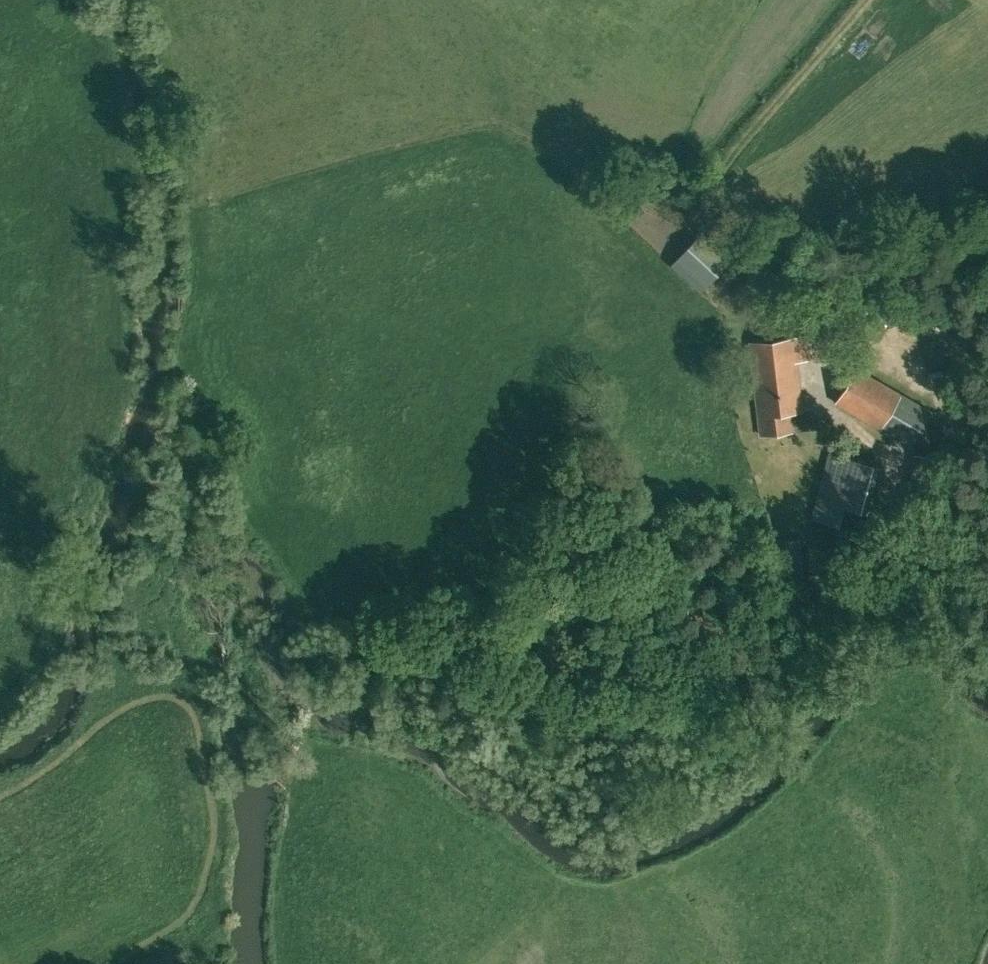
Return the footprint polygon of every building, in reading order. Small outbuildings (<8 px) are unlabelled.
[(702,235),(675,266),(707,294),(734,263),(702,235)] [(806,335),(749,342),(760,434),(791,430),(789,411),(802,410),(796,360),(809,359),(806,335)] [(855,368),(835,403),(911,446),(931,412),(855,368)] [(827,452),(813,503),(810,516),(834,525),(833,543),(862,544),(862,521),(841,520),(845,508),(873,515),(885,468),(827,452)] [(912,495),(937,497),(940,457),(916,455),(912,495)]
